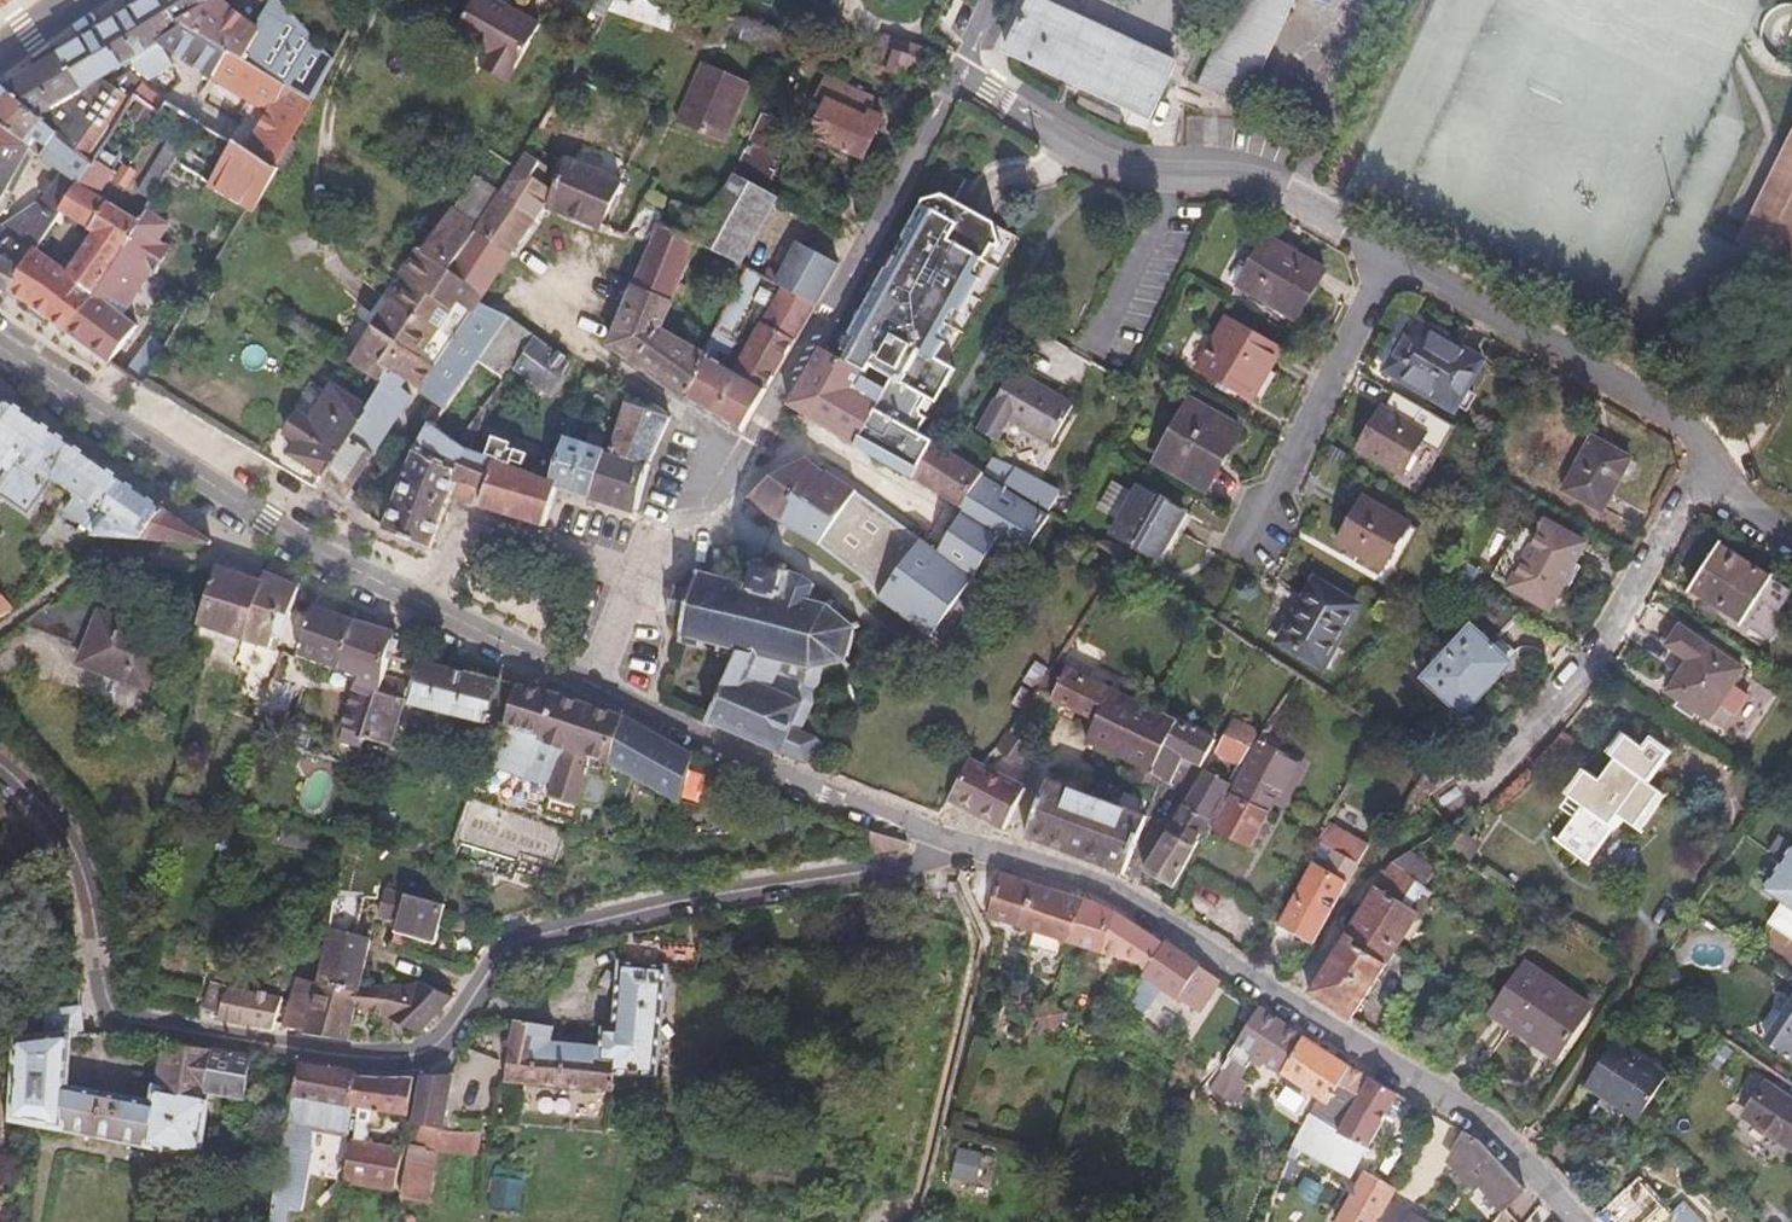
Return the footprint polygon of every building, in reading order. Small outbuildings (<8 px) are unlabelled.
[(25,0),(0,0),(0,16),(25,0)] [(156,3),(176,35),(182,31),(233,61),(264,81),(311,109),(333,66),(281,5),(260,39),(220,9),(226,4),(229,7),(235,4),(233,0),(160,0),(156,3)] [(495,0),(488,0),(465,39),(497,60),(490,74),(516,88),(550,31),(495,0)] [(650,0),(625,0),(614,17),(678,39),(688,13),(650,0)] [(1297,0),(1241,0),(1200,86),(1245,108),(1297,0)] [(176,35),(156,3),(6,93),(98,165),(100,161),(119,131),(129,115),(137,103),(160,116),(166,110),(141,71),(113,88),(108,83),(137,65),(146,60),(169,98),(182,88),(162,52),(219,86),(233,61),(182,31),(176,35)] [(1152,124),(1176,70),(1033,4),(1007,58),(1152,124)] [(890,47),(879,79),(917,92),(928,59),(890,47)] [(173,104),(169,98),(146,60),(137,65),(141,71),(166,110),(173,104)] [(264,81),(233,61),(219,86),(250,105),(264,81)] [(872,90),(877,78),(854,71),(849,82),(872,90)] [(730,151),(754,94),(708,76),(683,131),(730,151)] [(819,102),(827,88),(811,80),(805,95),(819,102)] [(274,174),(311,109),(264,81),(250,105),(269,116),(254,144),(203,114),(173,104),(166,110),(189,123),(210,136),(234,150),(274,174)] [(6,93),(0,97),(0,134),(35,156),(41,146),(51,153),(45,162),(65,174),(84,186),(98,165),(6,93)] [(871,113),(838,95),(817,137),(867,164),(888,123),(875,116),(873,122),(869,120),(871,113)] [(129,115),(141,122),(153,128),(160,116),(137,103),(129,115)] [(802,136),(813,114),(802,108),(791,131),(802,136)] [(129,115),(119,131),(131,138),(141,122),(129,115)] [(1312,126),(1298,120),(1294,129),(1303,133),(1308,136),(1312,126)] [(741,180),(767,195),(777,174),(763,168),(780,127),(767,121),(741,180)] [(158,209),(210,136),(189,123),(140,198),(158,209)] [(0,134),(0,215),(8,201),(35,156),(0,134)] [(41,146),(35,156),(45,162),(51,153),(41,146)] [(208,193),(245,216),(250,219),(276,175),(274,174),(234,150),(208,193)] [(100,161),(98,165),(84,186),(64,218),(95,238),(113,209),(102,201),(94,196),(110,168),(100,161)] [(538,168),(528,162),(518,179),(518,180),(503,203),(536,222),(544,209),(599,232),(616,187),(569,167),(559,187),(551,183),(545,195),(529,186),(538,168)] [(561,164),(551,183),(559,187),(569,167),(561,164)] [(1750,249),(1775,261),(1791,228),(1791,167),(1750,249)] [(126,170),(120,179),(116,185),(127,194),(137,177),(128,171),(126,170)] [(945,198),(958,206),(971,183),(948,170),(935,192),(945,198)] [(64,218),(84,186),(65,174),(54,190),(46,184),(40,196),(48,200),(42,210),(61,223),(64,218)] [(731,264),(772,198),(767,195),(741,180),(719,210),(702,248),(731,264)] [(478,241),(501,205),(480,191),(429,267),(452,282),(478,241)] [(958,206),(945,198),(943,201),(927,205),(915,201),(902,224),(946,249),(869,378),(872,379),(878,370),(899,384),(890,399),(889,403),(928,429),(958,374),(950,369),(1023,243),(958,206)] [(536,222),(503,203),(501,205),(478,241),(510,260),(536,222)] [(11,301),(37,259),(61,223),(42,210),(40,208),(5,234),(0,238),(0,295),(11,301)] [(37,259),(11,301),(33,312),(70,342),(145,229),(113,209),(95,238),(98,239),(72,279),(37,259)] [(651,254),(661,230),(665,222),(639,212),(625,243),(651,254)] [(661,230),(690,243),(695,228),(668,216),(665,222),(661,230)] [(145,229),(70,342),(108,374),(131,339),(121,330),(153,283),(157,285),(172,265),(159,255),(170,239),(148,224),(145,229)] [(946,249),(902,224),(834,345),(852,356),(847,364),(869,378),(946,249)] [(686,285),(702,248),(690,243),(661,230),(651,254),(635,291),(677,309),(681,298),(686,285)] [(484,300),(510,260),(478,241),(452,282),(484,300)] [(818,312),(843,269),(805,245),(781,291),(818,312)] [(1326,279),(1269,246),(1242,298),(1300,331),(1326,279)] [(452,282),(429,267),(419,261),(403,286),(408,289),(391,314),(383,309),(344,369),(373,387),(381,375),(390,381),(390,380),(452,282)] [(419,400),(478,309),(484,300),(452,282),(390,380),(390,381),(401,388),(419,400)] [(693,289),(686,285),(681,298),(687,300),(693,289)] [(682,403),(687,406),(707,361),(665,337),(677,309),(635,291),(606,359),(682,403)] [(745,440),(818,312),(781,291),(773,306),(780,311),(742,379),(720,368),(730,343),(734,345),(742,327),(727,319),(707,361),(687,406),(745,440)] [(477,373),(508,326),(495,316),(478,309),(419,400),(423,403),(446,418),(477,373)] [(1286,356),(1230,324),(1202,376),(1260,406),(1286,356)] [(544,404),(568,371),(508,326),(477,373),(509,395),(515,382),(544,404)] [(1477,369),(1410,329),(1382,378),(1450,417),(1477,369)] [(142,397),(163,360),(147,350),(122,385),(142,397)] [(847,364),(825,353),(791,412),(861,453),(885,410),(860,394),(865,385),(869,378),(847,364)] [(585,395),(587,386),(568,371),(544,404),(574,416),(585,395)] [(437,431),(477,456),(509,395),(477,373),(446,418),(437,431)] [(366,417),(321,488),(346,508),(405,412),(392,400),(401,388),(390,381),(382,393),(366,417)] [(1050,455),(1072,419),(1015,384),(994,419),(980,443),(998,454),(1012,430),(1050,455)] [(308,429),(297,423),(283,444),(294,452),(286,466),(321,488),(366,417),(332,395),(308,429)] [(12,409),(0,401),(0,426),(12,409)] [(628,412),(645,417),(647,408),(629,402),(628,412)] [(1424,440),(1434,425),(1395,402),(1386,419),(1382,416),(1357,458),(1403,486),(1429,444),(1424,440)] [(885,410),(861,453),(919,486),(937,454),(920,443),(928,429),(889,403),(885,410)] [(43,431),(12,409),(0,426),(0,448),(6,454),(0,463),(0,500),(43,431)] [(1235,436),(1183,409),(1153,467),(1204,495),(1235,436)] [(659,453),(672,425),(645,417),(628,412),(621,439),(659,453)] [(75,501),(97,469),(43,431),(0,500),(0,502),(1,503),(0,506),(0,509),(4,512),(15,508),(31,519),(55,486),(75,501)] [(544,531),(556,492),(570,445),(562,443),(546,485),(509,472),(511,469),(522,472),(526,462),(508,455),(510,450),(500,447),(493,466),(475,460),(434,436),(431,434),(420,459),(414,472),(456,488),(482,498),(478,511),(544,531)] [(651,469),(659,453),(621,439),(616,459),(611,458),(596,505),(637,518),(651,469)] [(556,492),(596,505),(611,458),(605,457),(607,448),(592,444),(589,452),(570,445),(556,492)] [(1636,471),(1597,449),(1569,502),(1608,524),(1636,471)] [(964,517),(982,482),(955,466),(951,462),(937,454),(919,486),(960,514),(964,517)] [(1003,496),(1014,481),(992,467),(982,482),(1003,496)] [(760,517),(776,527),(795,502),(837,532),(858,499),(832,482),(828,483),(807,468),(772,485),(743,506),(760,517)] [(97,469),(75,501),(78,504),(64,528),(86,544),(127,490),(97,469)] [(431,556),(456,488),(414,472),(385,539),(431,556)] [(1032,514),(1043,499),(1014,481),(1003,496),(1032,514)] [(795,502),(776,527),(819,553),(864,587),(882,605),(947,660),(984,598),(968,586),(992,543),(1023,561),(1045,522),(1032,514),(1003,496),(982,482),(964,517),(935,555),(922,546),(891,572),(859,549),(837,532),(795,502)] [(86,544),(94,550),(143,551),(166,518),(127,490),(86,544)] [(1130,503),(1118,525),(1108,542),(1158,568),(1182,518),(1136,492),(1130,503)] [(1100,516),(1118,525),(1130,503),(1112,493),(1100,516)] [(351,512),(358,517),(368,501),(362,496),(351,512)] [(858,499),(837,532),(859,549),(880,513),(858,499)] [(1032,514),(1045,522),(1055,506),(1043,499),(1032,514)] [(1402,530),(1359,504),(1332,548),(1377,574),(1402,530)] [(859,549),(891,572),(922,546),(880,513),(859,549)] [(166,518),(143,551),(211,553),(211,549),(166,518)] [(1554,620),(1591,553),(1551,532),(1543,547),(1527,538),(1519,554),(1516,553),(1508,570),(1509,570),(1500,588),(1516,596),(1514,598),(1554,620)] [(1771,580),(1719,544),(1682,602),(1736,634),(1738,631),(1766,650),(1791,596),(1771,580)] [(807,683),(805,688),(824,687),(825,678),(844,676),(853,644),(830,619),(778,603),(785,580),(765,573),(756,570),(749,594),(696,578),(690,599),(674,594),(666,621),(667,621),(682,627),(678,646),(677,649),(696,656),(699,650),(739,662),(807,683)] [(195,631),(242,647),(263,592),(216,575),(195,631)] [(274,657),(298,597),(266,584),(263,592),(242,647),(274,657)] [(1351,615),(1311,590),(1275,650),(1316,673),(1351,615)] [(14,616),(0,594),(0,624),(14,616)] [(51,603),(23,629),(20,631),(79,658),(81,659),(78,666),(76,671),(101,681),(143,697),(162,646),(51,603)] [(1487,607),(1417,678),(1460,723),(1515,653),(1498,640),(1512,622),(1487,607)] [(319,617),(298,666),(355,683),(343,736),(345,736),(342,750),(365,755),(366,753),(367,746),(368,743),(377,704),(380,690),(382,684),(386,665),(377,662),(369,660),(376,636),(319,617)] [(1657,642),(1682,659),(1689,663),(1678,680),(1667,697),(1670,699),(1666,704),(1689,719),(1693,713),(1724,734),(1748,698),(1732,687),(1742,672),(1668,624),(1657,642)] [(242,647),(195,631),(188,652),(203,658),(234,668),(242,647)] [(377,662),(386,665),(392,640),(383,638),(377,662)] [(403,671),(411,645),(392,640),(386,665),(403,671)] [(1689,663),(1682,659),(1672,675),(1678,680),(1689,663)] [(489,727),(501,679),(424,660),(411,708),(489,727)] [(710,729),(808,773),(813,760),(818,762),(821,754),(817,752),(819,746),(801,738),(814,712),(813,699),(804,693),(805,688),(807,683),(739,662),(710,729)] [(1051,672),(1005,743),(1030,760),(1059,713),(1096,729),(1111,696),(1051,672)] [(368,743),(367,746),(393,751),(405,703),(403,703),(406,690),(382,684),(380,690),(377,704),(368,743)] [(565,749),(612,764),(626,721),(589,710),(574,706),(553,698),(520,688),(507,731),(565,749)] [(297,696),(272,689),(260,722),(286,729),(297,696)] [(1123,788),(1153,803),(1159,785),(1149,782),(1175,723),(1152,714),(1111,696),(1096,729),(1087,750),(1130,772),(1123,788)] [(1273,715),(1261,734),(1282,746),(1294,728),(1273,715)] [(612,764),(634,776),(682,804),(696,763),(663,743),(626,721),(612,764)] [(1220,754),(1241,767),(1261,734),(1241,722),(1220,754)] [(1149,782),(1159,785),(1167,789),(1179,765),(1199,773),(1213,740),(1175,723),(1149,782)] [(492,781),(552,797),(565,749),(507,731),(492,781)] [(1233,783),(1213,820),(1218,823),(1213,835),(1250,852),(1270,810),(1277,795),(1285,799),(1299,772),(1276,758),(1282,746),(1261,734),(1241,767),(1233,783)] [(1005,743),(996,757),(1020,772),(1020,778),(1029,780),(1031,770),(1025,768),(1030,760),(1005,743)] [(612,764),(565,749),(552,797),(558,799),(581,805),(587,784),(604,789),(612,764)] [(1574,808),(1553,842),(1587,866),(1622,820),(1642,836),(1668,797),(1613,755),(1597,780),(1581,765),(1559,795),(1574,808)] [(634,776),(612,764),(604,789),(587,784),(581,805),(594,810),(620,817),(634,776)] [(1430,766),(1415,790),(1431,798),(1433,784),(1448,776),(1430,766)] [(971,771),(952,811),(990,829),(1007,837),(1026,797),(983,777),(971,771)] [(1149,880),(1174,894),(1213,820),(1233,783),(1225,778),(1221,783),(1205,776),(1149,880)] [(1047,787),(1027,845),(1041,851),(1125,883),(1146,823),(1047,787)] [(1277,795),(1270,810),(1277,813),(1285,799),(1277,795)] [(581,805),(558,799),(556,813),(577,819),(581,805)] [(588,830),(594,810),(581,805),(577,819),(575,825),(588,830)] [(496,927),(501,938),(537,922),(527,903),(532,879),(539,846),(520,840),(523,828),(467,813),(457,858),(474,862),(472,871),(470,877),(494,928),(496,927)] [(1327,819),(1305,860),(1310,864),(1278,929),(1311,950),(1369,840),(1327,819)] [(240,831),(215,827),(213,840),(238,843),(240,831)] [(520,840),(539,846),(542,833),(523,828),(520,840)] [(672,844),(686,843),(687,834),(676,831),(672,844)] [(868,837),(869,861),(904,856),(904,849),(868,837)] [(250,838),(247,857),(266,860),(265,867),(277,869),(279,862),(295,865),(298,845),(250,838)] [(1462,840),(1450,858),(1464,867),(1475,850),(1462,840)] [(1767,889),(1782,900),(1748,953),(1789,978),(1791,975),(1791,851),(1767,889)] [(1388,873),(1309,1001),(1350,1026),(1430,900),(1425,897),(1440,873),(1412,855),(1388,873)] [(457,858),(455,866),(472,871),(474,862),(457,858)] [(1069,952),(1086,908),(1003,883),(960,875),(978,922),(989,918),(990,927),(1022,937),(1036,941),(1031,956),(1064,965),(1069,952)] [(385,924),(399,926),(405,895),(386,892),(381,918),(385,924)] [(438,948),(441,932),(446,905),(405,895),(399,926),(397,939),(438,948)] [(1120,922),(1086,908),(1069,952),(1090,959),(1088,966),(1110,986),(1111,981),(1112,982),(1113,982),(1115,982),(1116,982),(1117,982),(1118,982),(1119,982),(1121,982),(1122,982),(1123,982),(1124,981),(1125,981),(1126,980),(1127,979),(1128,979),(1133,973),(1142,983),(1160,953),(1120,922)] [(361,993),(371,943),(326,932),(314,985),(361,993)] [(626,968),(666,972),(668,952),(668,944),(638,940),(629,942),(626,968)] [(1197,1017),(1216,986),(1162,949),(1160,953),(1142,983),(1122,1014),(1139,1024),(1158,993),(1197,1017)] [(617,1057),(615,1078),(656,1083),(666,974),(701,977),(703,958),(668,952),(666,972),(626,968),(623,992),(618,1037),(605,1035),(606,1040),(604,1055),(617,1057)] [(1597,1008),(1521,961),(1485,1021),(1554,1065),(1597,1008)] [(356,1016),(391,1026),(416,993),(361,993),(314,985),(291,981),(283,1033),(303,1037),(302,1041),(348,1047),(356,1016)] [(1663,985),(1666,1000),(1678,998),(1675,982),(1663,985)] [(420,1040),(454,1003),(420,987),(416,993),(391,1026),(420,1040)] [(219,1026),(274,1037),(280,1003),(208,991),(204,1017),(219,1020),(219,1026)] [(1037,1030),(1056,1042),(1066,1023),(1047,1011),(1037,1030)] [(1768,1045),(1791,1062),(1791,1011),(1768,1045)] [(1256,1013),(1238,1042),(1283,1072),(1301,1043),(1256,1013)] [(85,1042),(81,1016),(47,1022),(49,1048),(20,1053),(11,1129),(196,1162),(201,1130),(209,1131),(209,1123),(203,1121),(206,1100),(247,1106),(255,1064),(154,1046),(154,1055),(162,1057),(153,1110),(64,1097),(72,1044),(85,1042)] [(507,1088),(613,1096),(615,1078),(617,1057),(604,1055),(551,1049),(552,1035),(511,1031),(507,1088)] [(1350,1118),(1367,1086),(1301,1043),(1283,1072),(1278,1080),(1324,1109),(1329,1104),(1350,1118)] [(1672,1080),(1619,1044),(1588,1090),(1641,1125),(1672,1080)] [(360,1081),(301,1071),(279,1201),(278,1207),(300,1211),(304,1180),(342,1186),(346,1163),(328,1108),(354,1113),(360,1087),(360,1081)] [(447,1083),(419,1084),(409,1152),(434,1154),(437,1154),(440,1133),(447,1083)] [(413,1084),(365,1087),(360,1114),(384,1119),(383,1129),(382,1136),(380,1154),(375,1193),(395,1196),(413,1084)] [(1352,1183),(1400,1098),(1367,1086),(1350,1118),(1343,1132),(1339,1140),(1315,1127),(1308,1123),(1286,1160),(1285,1164),(1293,1168),(1300,1156),(1352,1183)] [(1767,1093),(1746,1121),(1791,1153),(1791,1111),(1767,1093)] [(350,1131),(354,1113),(328,1108),(346,1163),(348,1150),(346,1150),(350,1131)] [(1320,1120),(1315,1127),(1339,1140),(1343,1132),(1320,1120)] [(477,1155),(478,1136),(440,1133),(437,1154),(477,1155)] [(1540,1212),(1476,1143),(1468,1138),(1453,1163),(1458,1175),(1481,1196),(1488,1192),(1516,1221),(1531,1221),(1540,1212)] [(348,1188),(350,1188),(375,1193),(380,1154),(354,1151),(348,1188)] [(409,1152),(400,1204),(425,1208),(434,1154),(409,1152)] [(514,1218),(520,1182),(493,1176),(487,1212),(514,1218)] [(1705,1221),(1714,1221),(1722,1214),(1692,1181),(1679,1194),(1705,1221)] [(1394,1198),(1365,1182),(1345,1221),(1383,1221),(1389,1210),(1394,1198)] [(1607,1221),(1705,1221),(1679,1194),(1659,1213),(1650,1206),(1656,1200),(1644,1185),(1606,1220),(1607,1221)] [(279,1201),(246,1196),(241,1221),(275,1221),(278,1207),(279,1201)] [(1389,1210),(1383,1221),(1411,1221),(1389,1210)]
